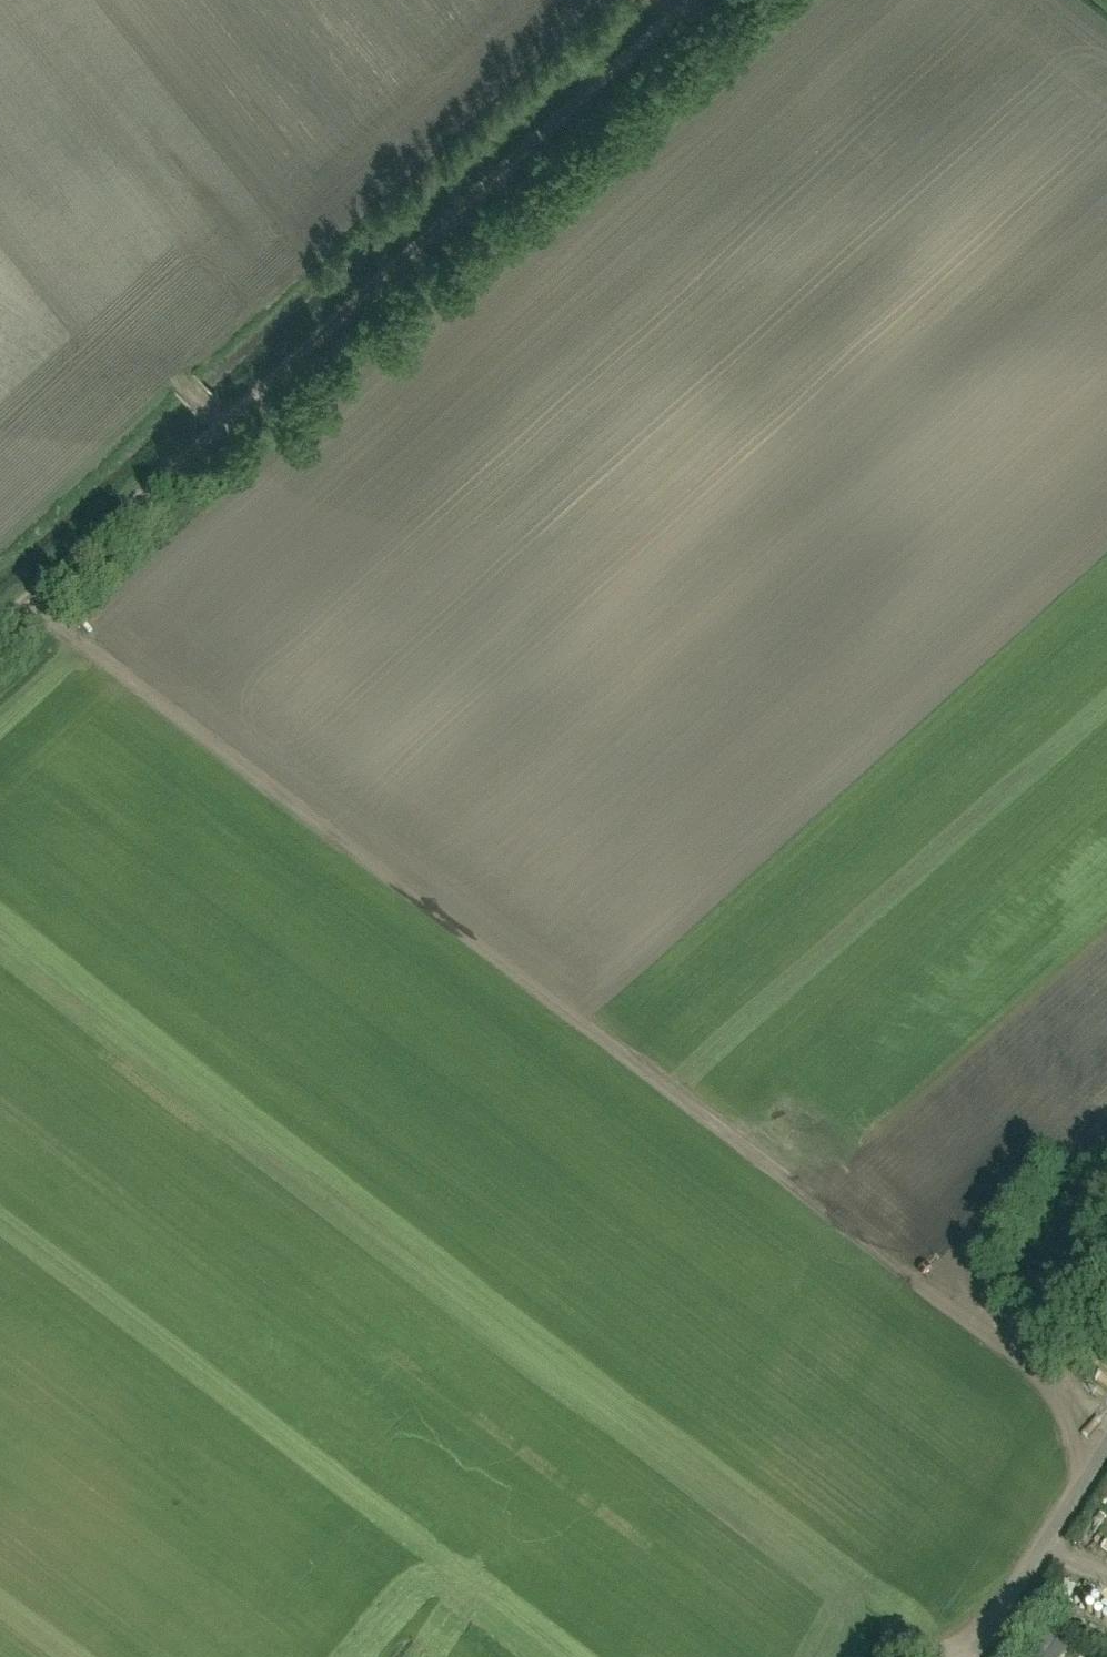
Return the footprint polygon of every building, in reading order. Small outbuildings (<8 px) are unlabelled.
[(1046,1656),(1070,1656),(1072,1655),(1055,1644),(1046,1656)]
